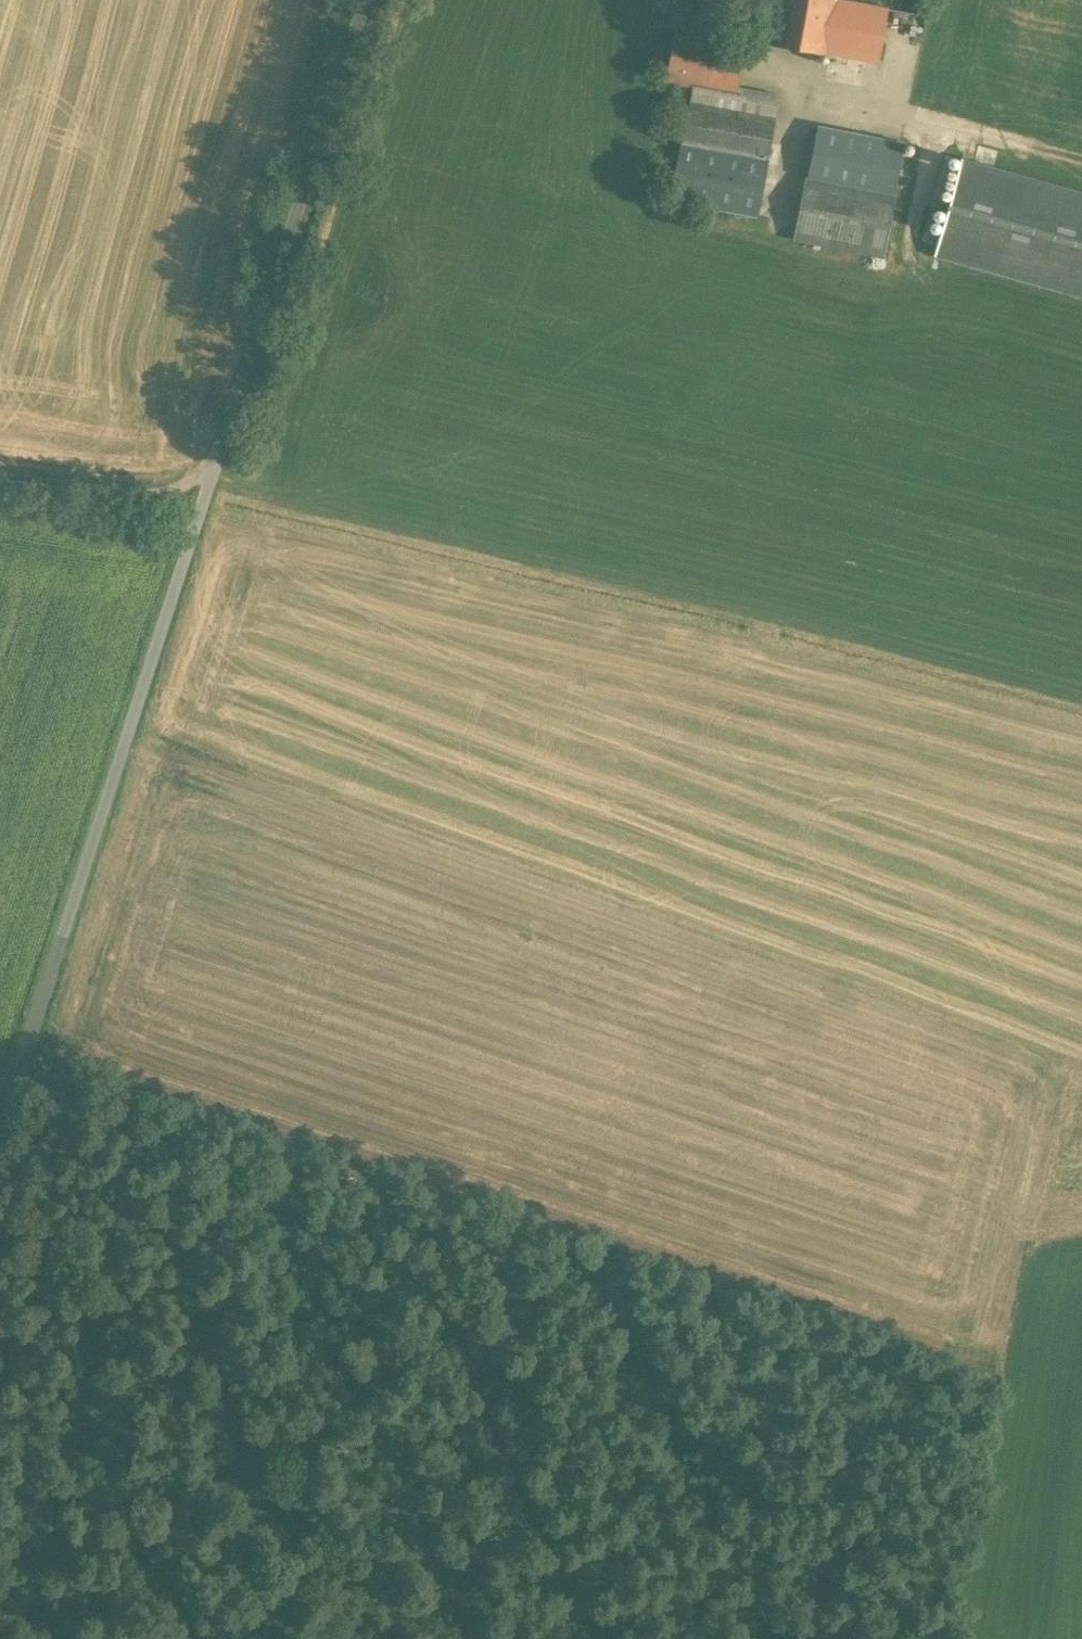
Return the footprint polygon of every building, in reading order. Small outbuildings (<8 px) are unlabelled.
[(776,7),(830,17),(833,0),(778,0),(776,7)] [(839,0),(833,0),(830,17),(824,52),(877,62),(886,8),(839,0)] [(830,17),(776,7),(770,42),(824,52),(830,17)] [(749,44),(676,30),(667,81),(692,86),(739,95),(741,88),(749,44)] [(739,95),(692,86),(689,102),(736,111),(739,95)] [(779,95),(741,88),(739,95),(736,111),(774,118),(779,95)] [(736,111),(689,102),(670,198),(756,215),(774,118),(736,111)] [(902,143),(817,126),(807,177),(892,194),(902,143)] [(961,159),(935,254),(1081,296),(1081,193),(961,159)] [(807,177),(806,177),(794,238),(881,255),(893,194),(892,194),(807,177)]
